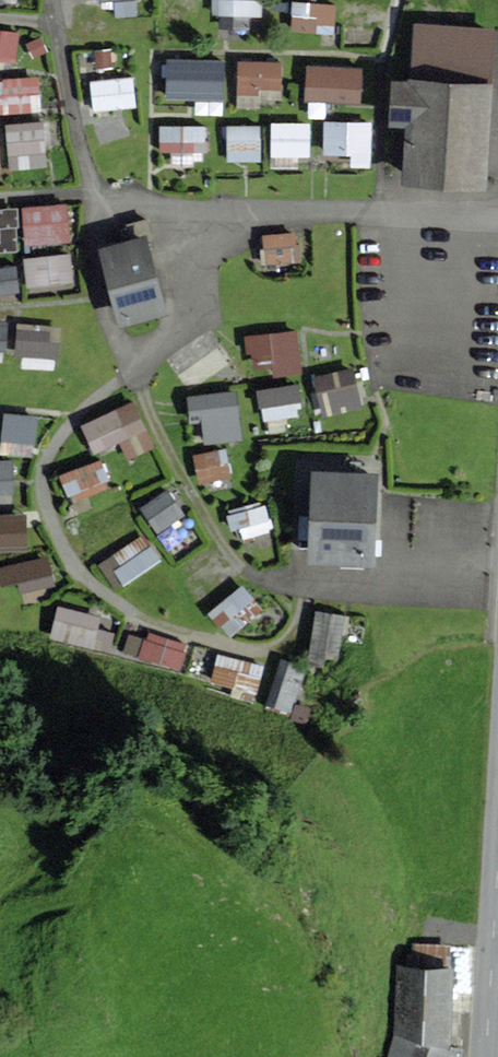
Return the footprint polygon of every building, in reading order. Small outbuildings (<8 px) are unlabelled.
[(226,31),(249,31),(249,13),(263,13),(263,0),(225,0),(226,31)] [(317,21),(336,22),(337,1),(315,0),(293,0),(291,30),(317,31),(317,21)] [(342,27),(383,26),(383,0),(342,0),(342,27)] [(19,60),(22,29),(0,27),(0,58),(19,60)] [(166,97),(226,97),(226,55),(166,56),(166,97)] [(283,104),(283,58),(238,59),(238,104),(283,104)] [(306,102),(365,102),(365,63),(306,63),(306,102)] [(0,76),(0,115),(37,112),(35,74),(0,76)] [(93,108),(137,106),(135,75),(91,77),(93,108)] [(479,84),(377,80),(375,124),(398,125),(396,184),(475,187),(479,84)] [(325,118),(324,151),(352,152),(352,165),(371,166),(372,119),(325,118)] [(8,153),(47,151),(45,119),(7,121),(8,153)] [(272,120),(272,155),(311,155),(311,120),(272,120)] [(161,151),(207,152),(208,123),(161,122),(161,151)] [(227,124),(229,161),(263,159),(262,123),(227,124)] [(22,203),(24,243),(72,241),(70,201),(22,203)] [(18,238),(16,204),(0,205),(0,239),(18,238)] [(264,264),(301,262),(300,230),(262,232),(264,264)] [(137,241),(85,253),(103,327),(155,314),(137,241)] [(28,294),(77,291),(75,252),(26,255),(28,294)] [(19,293),(18,264),(0,265),(0,294),(19,293)] [(6,349),(9,319),(0,318),(0,348),(6,349)] [(19,323),(18,354),(61,355),(61,324),(19,323)] [(277,374),(306,370),(298,325),(247,334),(252,361),(274,357),(277,374)] [(168,359),(189,392),(233,362),(211,330),(168,359)] [(322,413),(364,405),(356,364),(314,373),(322,413)] [(258,386),(263,419),(302,413),(298,380),(258,386)] [(190,417),(204,417),(205,440),(243,438),(240,388),(189,391),(190,417)] [(127,458),(156,449),(140,399),(83,418),(94,452),(122,443),(127,458)] [(228,447),(195,451),(199,481),(232,476),(228,447)] [(13,456),(0,457),(0,505),(16,505),(13,456)] [(73,504),(114,488),(101,456),(60,472),(73,504)] [(363,473),(295,470),(291,560),(359,563),(363,473)] [(170,485),(139,504),(156,531),(187,512),(170,485)] [(274,529),(266,499),(233,509),(241,538),(274,529)] [(27,510),(0,511),(0,547),(28,547),(27,510)] [(98,560),(116,587),(161,558),(144,531),(98,560)] [(1,581),(20,579),(21,588),(55,583),(51,555),(0,563),(0,572),(1,581)] [(244,627),(236,609),(254,600),(247,586),(210,603),(225,636),(244,627)] [(111,651),(118,616),(57,604),(50,639),(111,651)] [(311,658),(343,660),(347,611),(315,608),(311,658)] [(140,656),(183,669),(190,642),(148,630),(140,656)] [(126,653),(139,655),(143,634),(129,631),(126,653)] [(218,654),(212,680),(259,691),(265,665),(218,654)] [(283,656),(266,705),(293,714),(310,665),(283,656)] [(393,964),(391,1056),(448,1056),(450,965),(393,964)]
